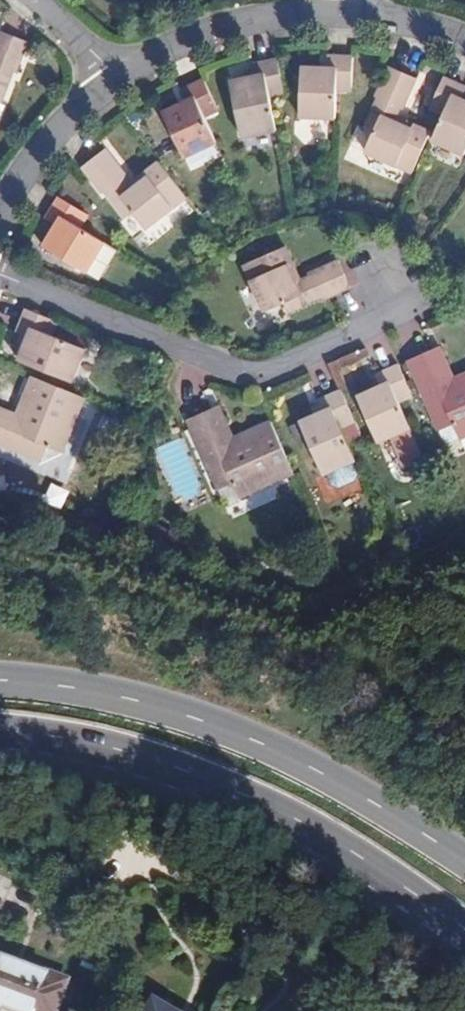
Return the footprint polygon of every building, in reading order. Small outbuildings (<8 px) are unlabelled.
[(22,74),(26,75),(38,45),(6,32),(0,47),(0,107),(7,110),(22,74)] [(333,121),(334,87),(350,88),(351,58),(326,58),(326,69),(301,69),(299,120),(305,120),(330,121),(333,121)] [(276,128),(269,92),(283,89),(277,60),(253,65),(255,76),(229,81),(241,136),(276,128)] [(409,181),(429,137),(413,130),(410,134),(391,125),(396,114),(399,114),(413,84),(383,72),(370,101),(374,103),(358,138),(364,140),(356,158),(409,181)] [(464,157),(464,102),(461,100),(464,92),(464,89),(442,78),(429,108),(444,114),(430,143),(464,158),(464,157)] [(184,163),(215,148),(200,115),(215,108),(203,81),(180,92),(184,101),(160,112),(184,163)] [(330,132),(330,121),(305,120),(304,131),(310,138),(323,138),(330,132)] [(147,235),(187,202),(158,166),(144,178),(147,182),(131,195),(122,185),(124,183),(102,156),(81,173),(102,200),(105,199),(127,227),(135,221),(147,235)] [(88,277),(105,247),(74,229),(82,215),(59,200),(46,224),(56,229),(43,252),(88,277)] [(283,247),(241,267),(264,319),(283,311),(286,319),(319,302),(321,306),(351,292),(337,261),(308,274),(309,278),(295,284),(287,266),(291,265),(283,247)] [(72,386),(87,352),(52,338),(58,324),(30,312),(19,337),(33,342),(23,366),(72,386)] [(455,378),(441,346),(433,350),(444,376),(440,378),(445,389),(457,383),(455,378)] [(464,437),(464,373),(455,378),(457,383),(445,389),(440,378),(444,376),(433,350),(408,361),(439,431),(453,425),(460,440),(464,437)] [(410,429),(397,399),(411,393),(399,365),(375,375),(380,386),(357,397),(378,444),(410,429)] [(86,400),(33,378),(17,415),(22,417),(18,429),(6,425),(8,421),(0,417),(0,447),(41,464),(48,450),(62,456),(86,400)] [(354,458),(339,425),(354,418),(341,391),(317,402),(322,412),(297,423),(320,474),(354,458)] [(253,440),(249,432),(236,403),(229,406),(241,432),(237,434),(242,445),(253,440)] [(296,477),(271,422),(249,432),(253,440),(242,445),(237,434),(241,432),(229,406),(204,417),(235,488),(248,481),(254,495),(296,477)] [(0,408),(0,417),(8,421),(6,425),(18,429),(22,417),(17,415),(0,408)] [(0,953),(0,1005),(18,1010),(35,1010),(36,1006),(48,1010),(55,1010),(67,977),(0,953)] [(133,982),(114,1010),(179,1010),(133,982)]
